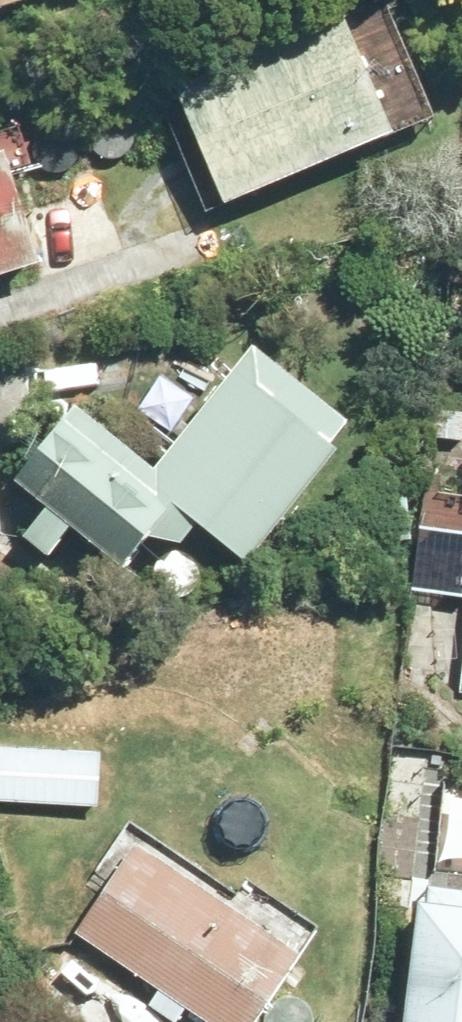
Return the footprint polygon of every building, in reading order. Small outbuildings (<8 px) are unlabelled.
[(351,10),(180,82),(227,193),(397,119),(351,10)] [(42,250),(15,166),(33,161),(21,124),(0,131),(0,264),(42,250)] [(21,467),(55,494),(29,525),(54,544),(79,514),(130,555),(191,479),(82,391),(21,467)] [(433,433),(461,435),(461,404),(435,402),(433,433)] [(461,591),(461,524),(420,519),(412,585),(461,591)] [(101,801),(104,745),(0,741),(0,796),(101,801)] [(150,1001),(176,1018),(188,1000),(222,1021),(251,1021),(304,942),(130,828),(96,879),(103,884),(74,928),(160,985),(150,1001)] [(407,1021),(461,1021),(461,882),(433,879),(432,890),(423,890),(407,1021)]
